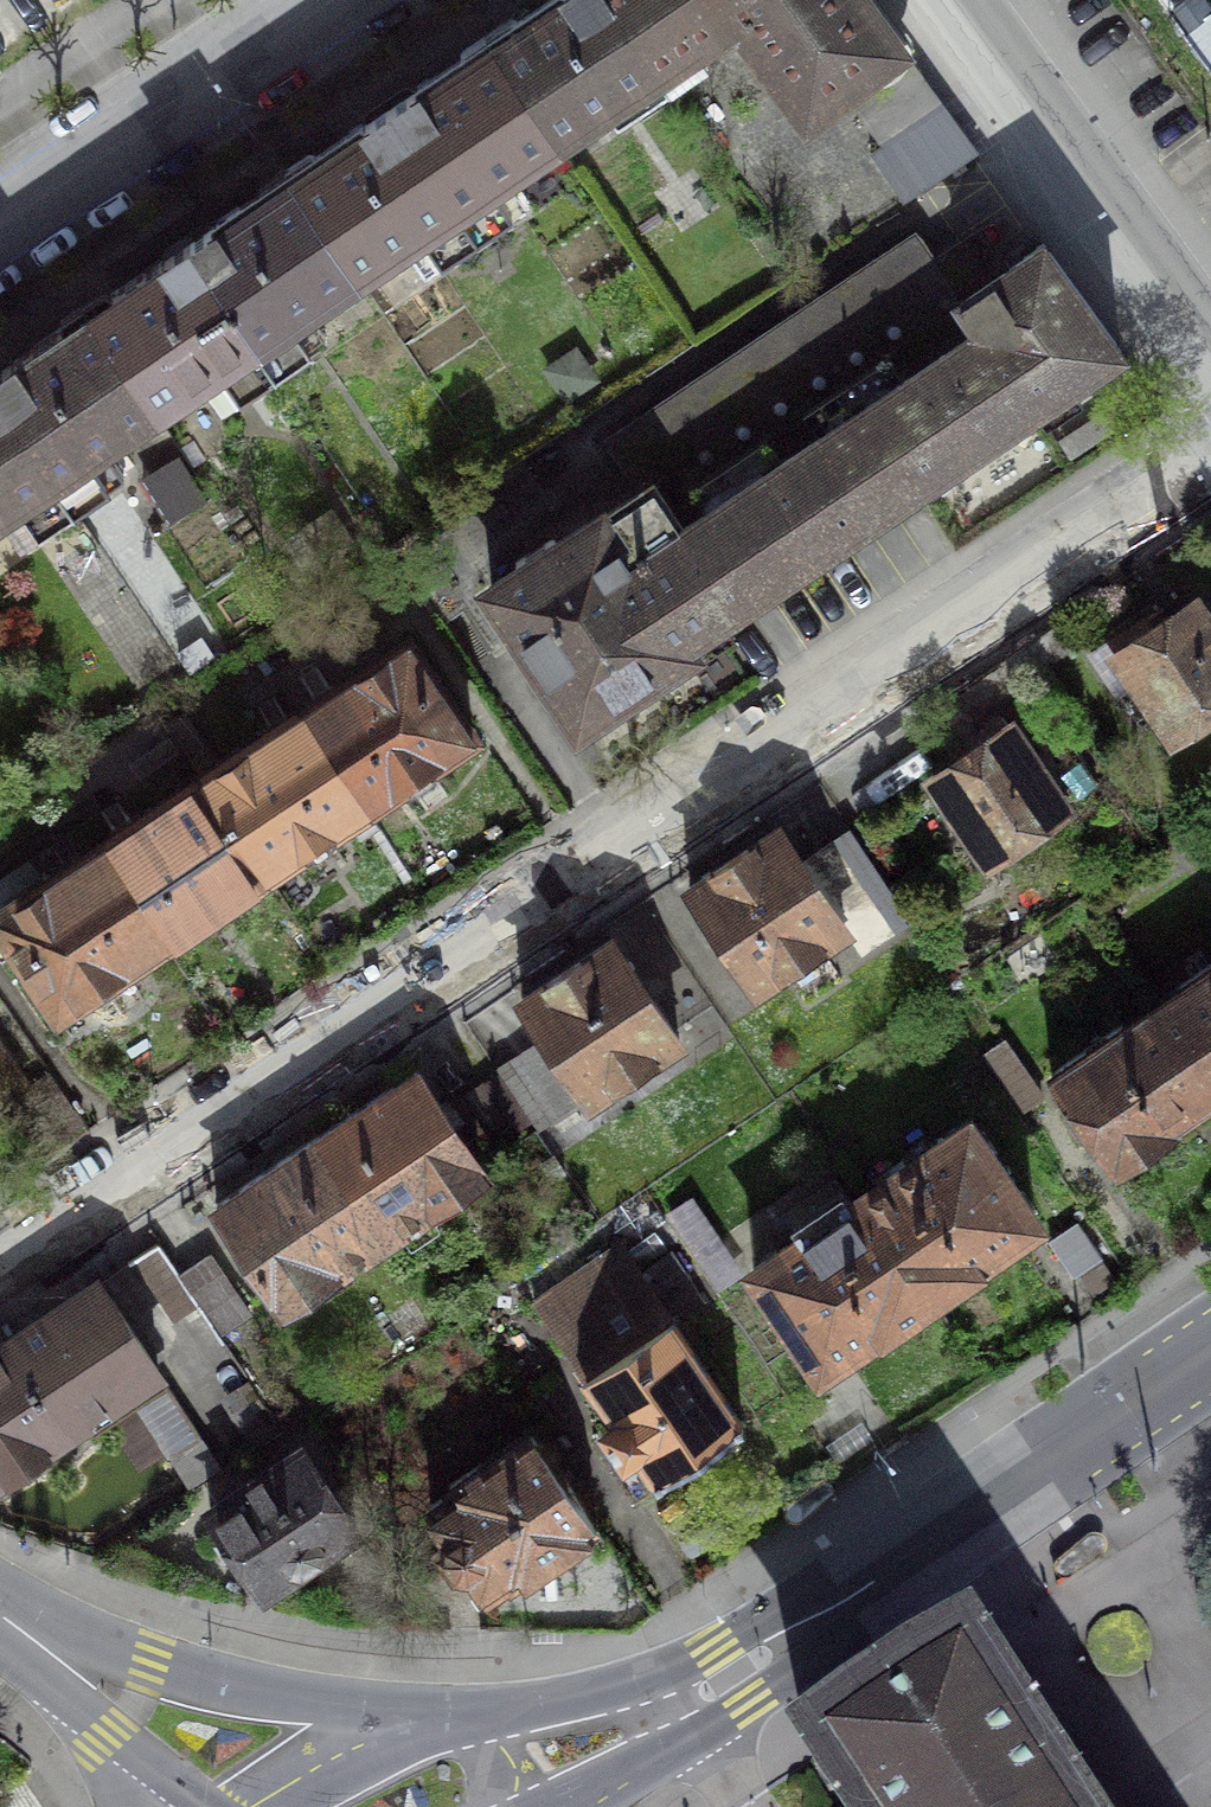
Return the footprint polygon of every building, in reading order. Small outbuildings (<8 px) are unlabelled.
[(610,0),(547,0),(490,39),(559,139),(658,72),(610,0)] [(658,72),(739,18),(807,111),(839,86),(883,144),(941,104),(865,0),(610,0),(658,72)] [(1210,124),(1210,0),(1120,0),(1210,124)] [(559,139),(490,39),(389,106),(476,234),(528,200),(509,172),(559,139)] [(869,154),(903,202),(975,152),(941,104),(883,144),(869,154)] [(476,234),(389,106),(289,174),(358,275),(407,242),(426,269),(476,234)] [(358,275),(289,174),(188,241),(274,371),(326,336),(307,309),(358,275)] [(559,519),(480,572),(519,629),(579,719),(688,646),(684,641),(1120,349),(1043,243),(959,299),(914,233),(608,438),(630,471),(559,519)] [(274,371),(188,241),(86,309),(154,410),(205,377),(223,405),(274,371)] [(86,309),(0,367),(0,399),(72,507),(124,471),(105,443),(154,410),(86,309)] [(0,399),(0,515),(3,513),(21,541),(72,507),(0,399)] [(480,572),(559,519),(520,460),(391,545),(442,622),(463,608),(489,649),(519,629),(480,572)] [(1124,664),(1172,736),(1210,710),(1210,627),(1194,601),(1151,629),(1144,618),(1112,638),(1128,661),(1124,664)] [(407,642),(303,711),(366,806),(470,736),(407,642)] [(303,711),(201,778),(265,873),(366,806),(303,711)] [(977,747),(933,778),(988,859),(1064,807),(1061,804),(1096,780),(1052,717),(1016,742),(998,716),(969,736),(977,747)] [(99,847),(162,942),(265,873),(201,778),(99,847)] [(778,827),(689,887),(755,986),(844,926),(862,952),(886,936),(826,847),(802,863),(778,827)] [(162,942),(99,847),(0,913),(0,923),(59,1012),(162,942)] [(611,938),(522,998),(547,1035),(587,1095),(588,1097),(678,1038),(611,938)] [(1210,1095),(1210,963),(1149,1005),(1210,1095)] [(1050,1072),(1117,1170),(1177,1129),(1173,1122),(1210,1097),(1210,1095),(1149,1005),(1050,1072)] [(587,1095),(547,1035),(521,1052),(561,1112),(587,1095)] [(414,1071),(314,1137),(381,1236),(480,1170),(414,1071)] [(482,1081),(454,1099),(487,1147),(515,1129),(482,1081)] [(859,1196),(929,1297),(976,1265),(973,1260),(1034,1218),(968,1122),(859,1196)] [(381,1236),(314,1137),(216,1202),(282,1302),(381,1236)] [(859,1196),(754,1267),(821,1364),(880,1324),(883,1329),(929,1297),(859,1196)] [(621,1243),(535,1301),(614,1418),(602,1426),(623,1457),(635,1449),(657,1482),(743,1424),(671,1318),(689,1306),(657,1257),(639,1269),(621,1243)] [(211,1256),(181,1277),(218,1331),(249,1311),(211,1256)] [(97,1281),(51,1312),(109,1399),(155,1368),(97,1281)] [(0,1345),(0,1470),(109,1399),(51,1312),(0,1345)] [(595,1522),(530,1428),(448,1485),(452,1490),(430,1505),(447,1530),(440,1535),(443,1539),(438,1542),(449,1558),(447,1560),(440,1550),(430,1557),(442,1575),(457,1566),(461,1572),(471,1566),(490,1594),(595,1522)] [(356,1528),(301,1445),(209,1506),(264,1589),(356,1528)] [(803,1527),(831,1504),(834,1500),(836,1495),(836,1491),(835,1488),(833,1486),(830,1484),(826,1484),(821,1485),(787,1510),(785,1514),(784,1519),(785,1522),(787,1525),(790,1527),(794,1529),(797,1530),(800,1529),(803,1527)] [(1090,1538),(1061,1560),(1057,1564),(1056,1568),(1056,1572),(1056,1576),(1058,1578),(1061,1580),(1065,1580),(1070,1580),(1105,1556),(1108,1552),(1109,1548),(1108,1544),(1106,1541),(1103,1538),(1100,1537),(1096,1536),(1093,1536),(1090,1538)] [(961,1655),(910,1683),(856,1719),(811,1754),(845,1806),(1062,1806),(961,1655)]
